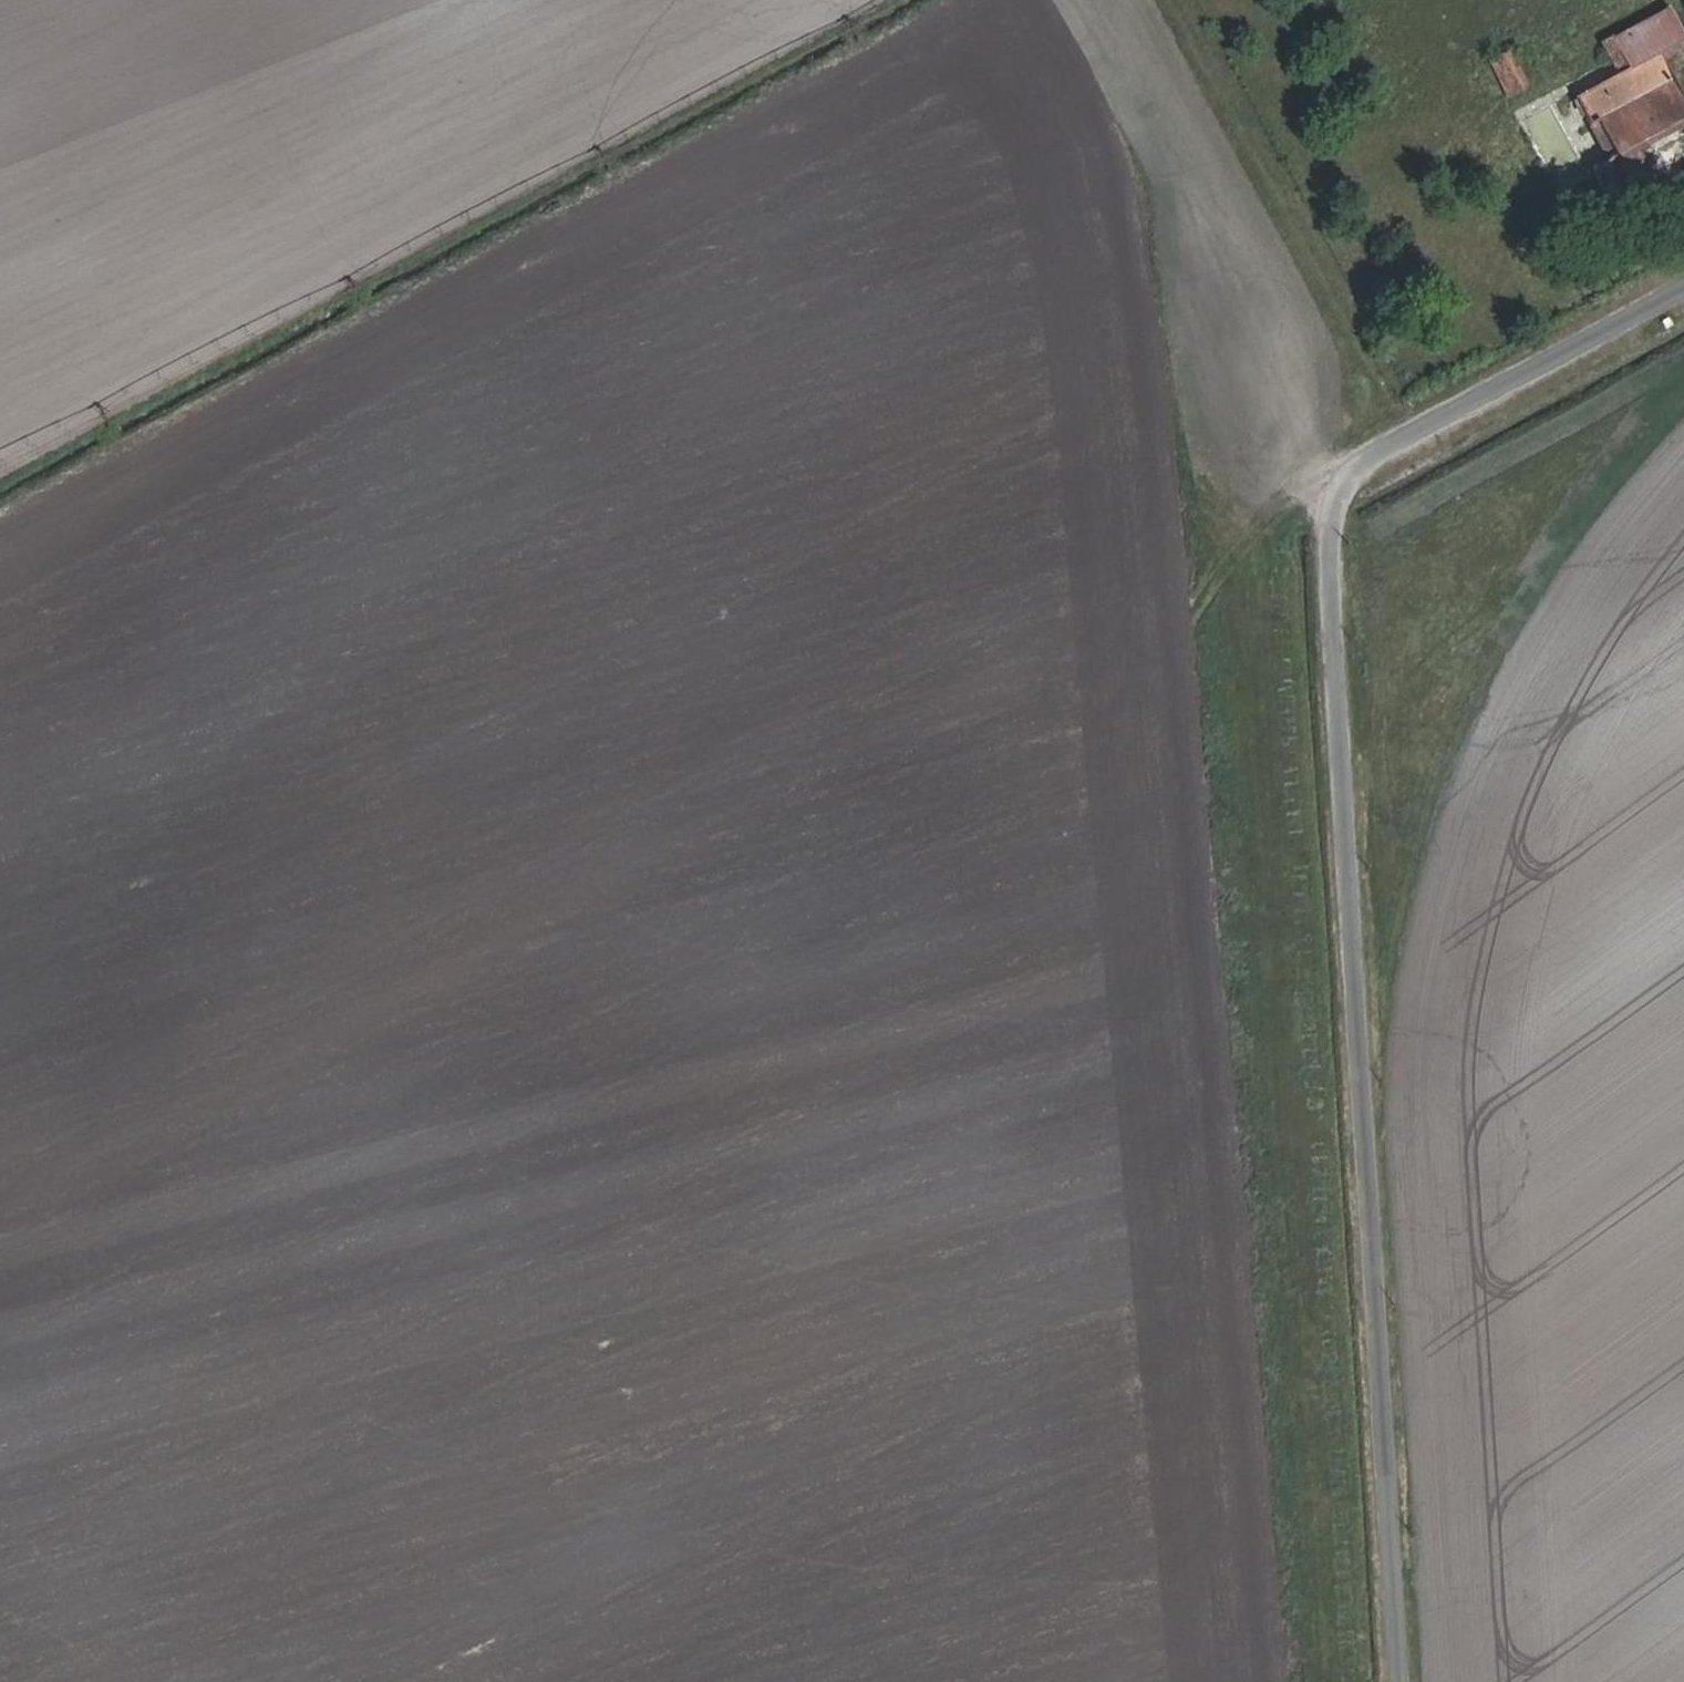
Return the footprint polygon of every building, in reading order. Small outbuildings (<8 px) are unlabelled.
[(1683,65),(1683,20),(1639,42),(1657,78),(1683,65)] [(1657,78),(1671,104),(1683,98),(1683,65),(1657,78)] [(1671,104),(1657,78),(1616,102),(1648,163),(1630,174),(1654,209),(1683,194),(1683,98),(1671,104)]
